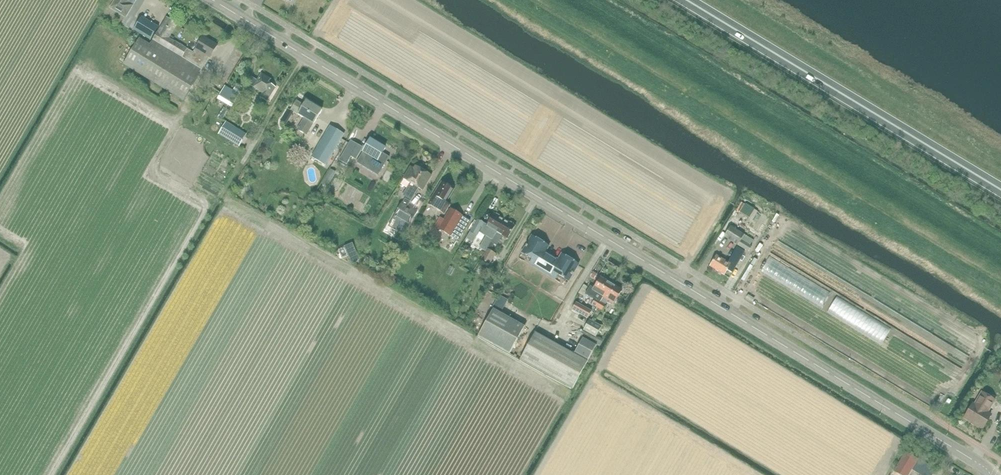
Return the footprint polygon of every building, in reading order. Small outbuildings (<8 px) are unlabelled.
[(110,6),(125,15),(132,4),(128,2),(129,0),(114,0),(110,6)] [(194,53),(193,52),(170,38),(178,24),(167,17),(153,40),(150,44),(139,38),(123,65),(184,101),(200,75),(199,74),(210,58),(218,45),(203,37),(194,53)] [(151,39),(158,28),(141,17),(134,28),(151,39)] [(268,102),(277,87),(271,84),(270,83),(272,79),(262,73),(258,80),(252,77),(250,78),(247,82),(248,83),(248,84),(253,87),(253,88),(257,90),(258,91),(262,93),(260,98),(268,102)] [(242,92),(246,86),(239,81),(233,91),(226,87),(218,99),(218,100),(231,107),(232,107),(241,92),(242,92)] [(314,125),(323,110),(306,100),(304,104),(297,101),(291,110),(298,115),(305,119),(299,129),(301,131),(301,132),(303,133),(305,133),(307,134),(308,131),(310,131),(312,128),(311,126),(313,124),(314,125)] [(412,109),(411,114),(420,118),(422,113),(412,109)] [(239,147),(248,134),(227,122),(219,135),(239,147)] [(326,166),(345,134),(330,126),(312,157),(326,166)] [(367,146),(363,153),(378,162),(374,168),(380,172),(382,168),(389,157),(383,153),(386,148),(378,144),(371,139),(367,146)] [(356,160),(363,148),(350,140),(336,165),(344,169),(351,157),(356,160)] [(431,175),(424,171),(416,167),(413,172),(409,170),(404,179),(410,183),(403,196),(411,201),(419,189),(422,190),(431,175)] [(322,185),(325,187),(334,172),(330,170),(322,185)] [(454,190),(442,182),(428,204),(445,214),(450,205),(446,203),(454,190)] [(248,187),(240,190),(242,196),(250,193),(248,187)] [(417,212),(408,207),(411,201),(405,198),(402,204),(395,217),(403,222),(401,227),(407,230),(410,225),(417,212)] [(749,218),(755,209),(745,204),(740,212),(749,218)] [(459,241),(471,221),(463,216),(451,209),(438,230),(459,241)] [(484,223),(479,232),(486,236),(479,248),(486,251),(505,220),(494,213),(487,224),(484,223)] [(478,219),(466,239),(473,243),(479,232),(484,223),(478,219)] [(508,240),(516,226),(505,220),(486,251),(481,259),(490,264),(497,254),(491,251),(495,245),(497,246),(502,237),(508,240)] [(753,241),(745,236),(749,229),(735,221),(732,227),(731,226),(724,237),(749,252),(752,246),(750,245),(753,241)] [(552,256),(540,249),(543,243),(541,242),(540,239),(537,237),(535,238),(532,236),(522,253),(533,259),(530,264),(542,272),(552,256)] [(724,276),(728,270),(733,273),(745,252),(737,247),(728,262),(716,255),(710,267),(724,276)] [(349,251),(353,261),(360,258),(355,248),(349,251)] [(460,260),(463,254),(458,251),(452,262),(461,267),(464,261),(460,260)] [(567,258),(564,264),(552,256),(542,272),(555,280),(558,275),(569,281),(579,265),(576,263),(575,261),(572,259),(570,259),(567,258)] [(592,304),(598,307),(611,284),(601,278),(594,289),(590,286),(585,294),(595,300),(592,304)] [(598,307),(603,310),(606,305),(605,304),(607,300),(614,304),(622,291),(611,284),(598,307)] [(577,302),(572,308),(588,318),(592,311),(577,302)] [(494,310),(478,337),(510,354),(525,327),(494,310)] [(596,338),(602,327),(590,320),(584,331),(596,338)] [(520,360),(573,389),(597,346),(583,339),(574,355),(535,333),(520,360)] [(965,418),(984,429),(992,414),(988,412),(995,401),(982,393),(975,404),(973,403),(965,418)] [(894,472),(899,474),(909,474),(912,470),(921,474),(932,474),(935,469),(906,452),(894,472)]
